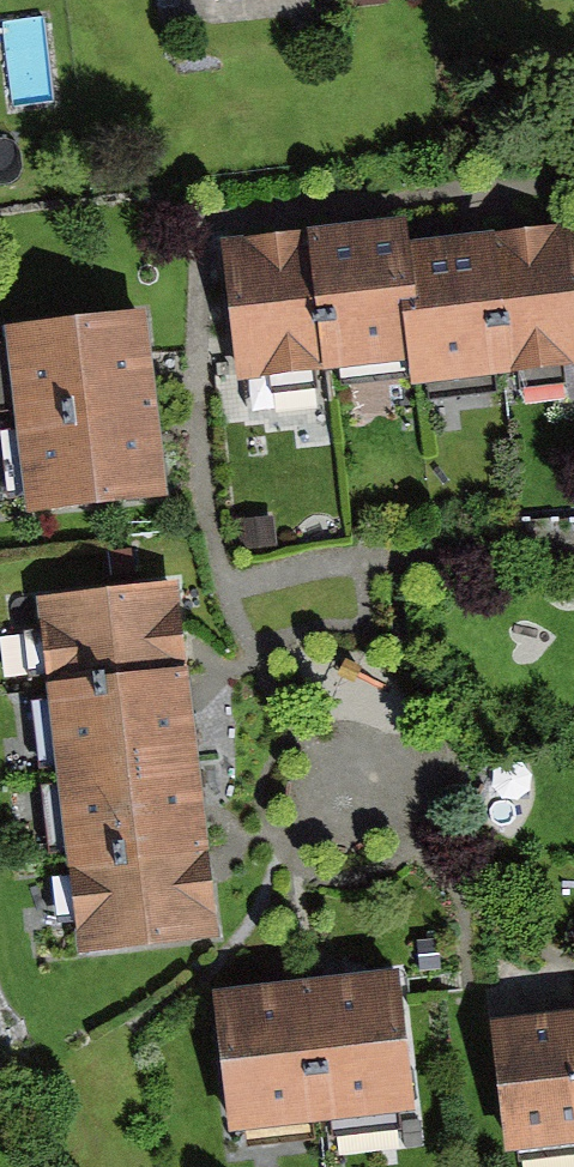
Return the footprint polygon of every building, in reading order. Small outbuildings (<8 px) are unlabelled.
[(221,243),(234,387),(408,371),(410,394),(511,385),(511,377),(573,371),(573,234),(408,249),(406,226),(221,243)] [(146,320),(4,337),(15,430),(157,413),(146,320)] [(26,523),(168,506),(157,413),(15,430),(26,523)] [(176,590),(35,607),(46,696),(187,679),(176,590)] [(46,696),(57,785),(198,768),(187,679),(46,696)] [(68,873),(208,856),(198,768),(57,785),(68,873)] [(79,962),(219,945),(208,856),(68,873),(79,962)] [(398,981),(305,992),(321,1133),(414,1122),(398,981)] [(212,1002),(228,1143),(321,1133),(305,992),(212,1002)] [(489,1030),(504,1163),(573,1155),(573,1021),(489,1030)]
